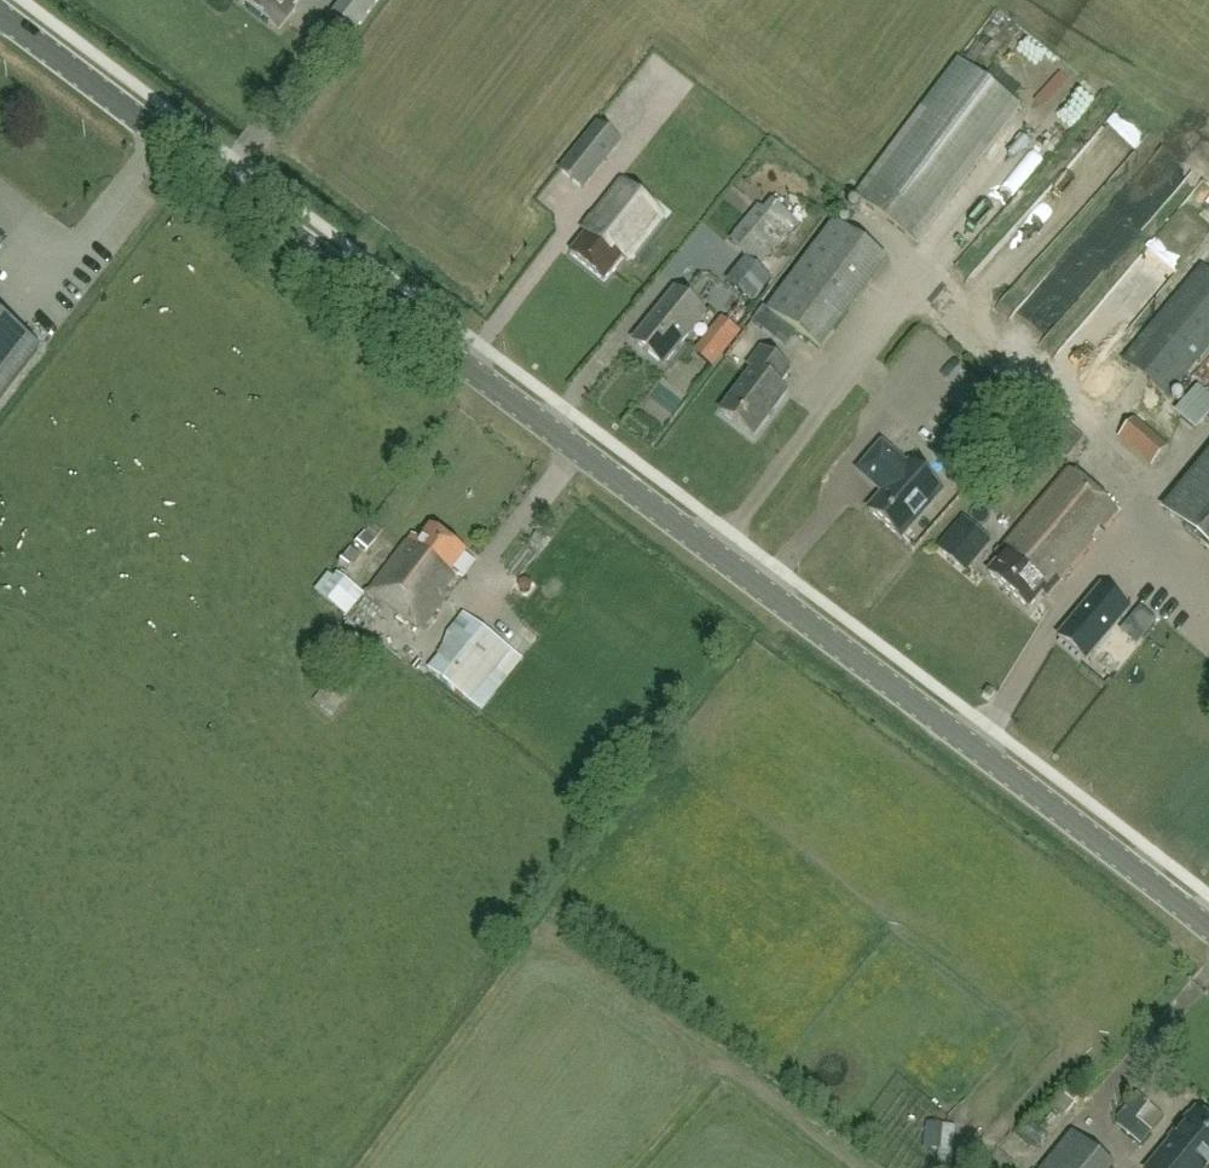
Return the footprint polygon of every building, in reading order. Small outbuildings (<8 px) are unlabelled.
[(294,10),(293,9),(300,0),(239,0),(278,30),(294,10)] [(381,0),(344,0),(332,15),(355,33),(381,0)] [(914,243),(1019,108),(959,61),(854,196),(914,243)] [(582,190),(620,144),(596,125),(558,171),(582,190)] [(626,262),(662,219),(620,184),(582,230),(587,233),(569,254),(603,282),(622,259),(626,262)] [(757,206),(729,239),(735,243),(732,247),(750,263),(754,259),(759,263),(795,220),(772,200),(763,212),(757,206)] [(782,294),(832,332),(886,261),(835,223),(782,294)] [(1106,288),(1124,307),(1156,276),(1137,257),(1106,288)] [(771,282),(747,262),(727,286),(751,306),(771,282)] [(1122,362),(1165,398),(1208,346),(1208,277),(1200,269),(1122,362)] [(664,366),(704,315),(673,291),(646,327),(648,329),(636,344),(664,366)] [(818,351),(832,332),(782,294),(768,312),(776,318),(818,351)] [(754,326),(764,334),(776,318),(768,312),(764,310),(752,325),(754,326)] [(40,351),(0,321),(0,403),(40,351)] [(711,366),(724,349),(708,337),(696,354),(711,366)] [(754,438),(785,394),(776,387),(788,370),(759,349),(746,367),(751,370),(720,413),(754,438)] [(1208,415),(1208,404),(1193,392),(1172,418),(1193,435),(1208,415)] [(1134,420),(1117,438),(1149,468),(1167,448),(1134,420)] [(1067,461),(1083,440),(1064,425),(1048,446),(1067,461)] [(907,470),(882,448),(859,473),(885,495),(868,513),(899,541),(941,494),(910,466),(907,470)] [(1166,513),(1208,549),(1208,461),(1166,513)] [(1060,584),(1120,514),(1068,468),(995,555),(1000,560),(986,576),(1027,611),(1055,579),(1060,584)] [(373,525),(355,548),(366,556),(384,534),(373,525)] [(463,555),(428,530),(420,542),(411,536),(370,594),(420,630),(455,580),(449,576),(463,555)] [(966,530),(949,551),(966,566),(984,546),(966,530)] [(338,575),(322,595),(337,607),(354,587),(347,582),(338,575)] [(1086,660),(1127,611),(1100,588),(1059,637),(1086,660)] [(1141,609),(1130,622),(1146,636),(1157,623),(1141,609)] [(469,703),(509,654),(474,626),(434,675),(469,703)] [(1067,1115),(1076,1103),(1064,1093),(1054,1105),(1067,1115)] [(1142,1148),(1153,1134),(1138,1121),(1151,1105),(1138,1093),(1118,1118),(1118,1128),(1142,1148)] [(1195,1114),(1189,1122),(1187,1120),(1178,1131),(1181,1133),(1152,1167),(1208,1167),(1208,1126),(1195,1114)] [(1025,1122),(1014,1135),(1034,1152),(1045,1139),(1025,1122)] [(922,1124),(921,1149),(948,1150),(949,1125),(922,1124)] [(1114,1167),(1072,1132),(1043,1167),(1114,1167)]
